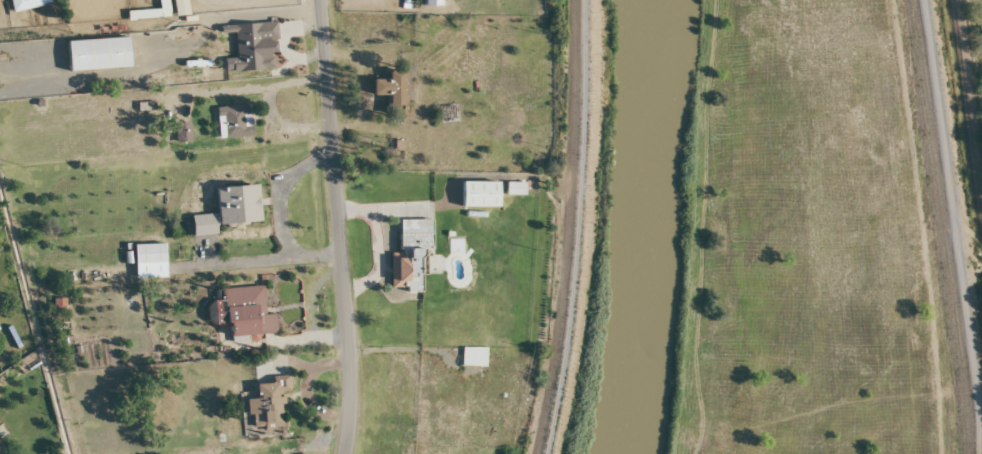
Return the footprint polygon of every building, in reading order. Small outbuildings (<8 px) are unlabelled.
[(11,12),(50,4),(50,0),(9,0),(11,12)] [(234,34),(235,58),(223,59),(224,72),(276,69),(274,22),(219,25),(219,35),(234,34)] [(388,80),(371,80),(371,95),(393,95),(393,102),(401,102),(401,71),(388,71),(388,80)] [(457,122),(457,104),(440,104),(440,122),(457,122)] [(250,137),(250,105),(216,107),(217,138),(250,137)] [(524,195),(524,183),(505,183),(505,195),(524,195)] [(390,253),(390,290),(420,290),(420,247),(431,247),(430,220),(398,220),(398,253),(390,253)] [(485,367),(486,348),(461,348),(460,366),(485,367)] [(280,428),(280,391),(288,391),(288,382),(255,382),(255,399),(246,399),(246,428),(280,428)]
